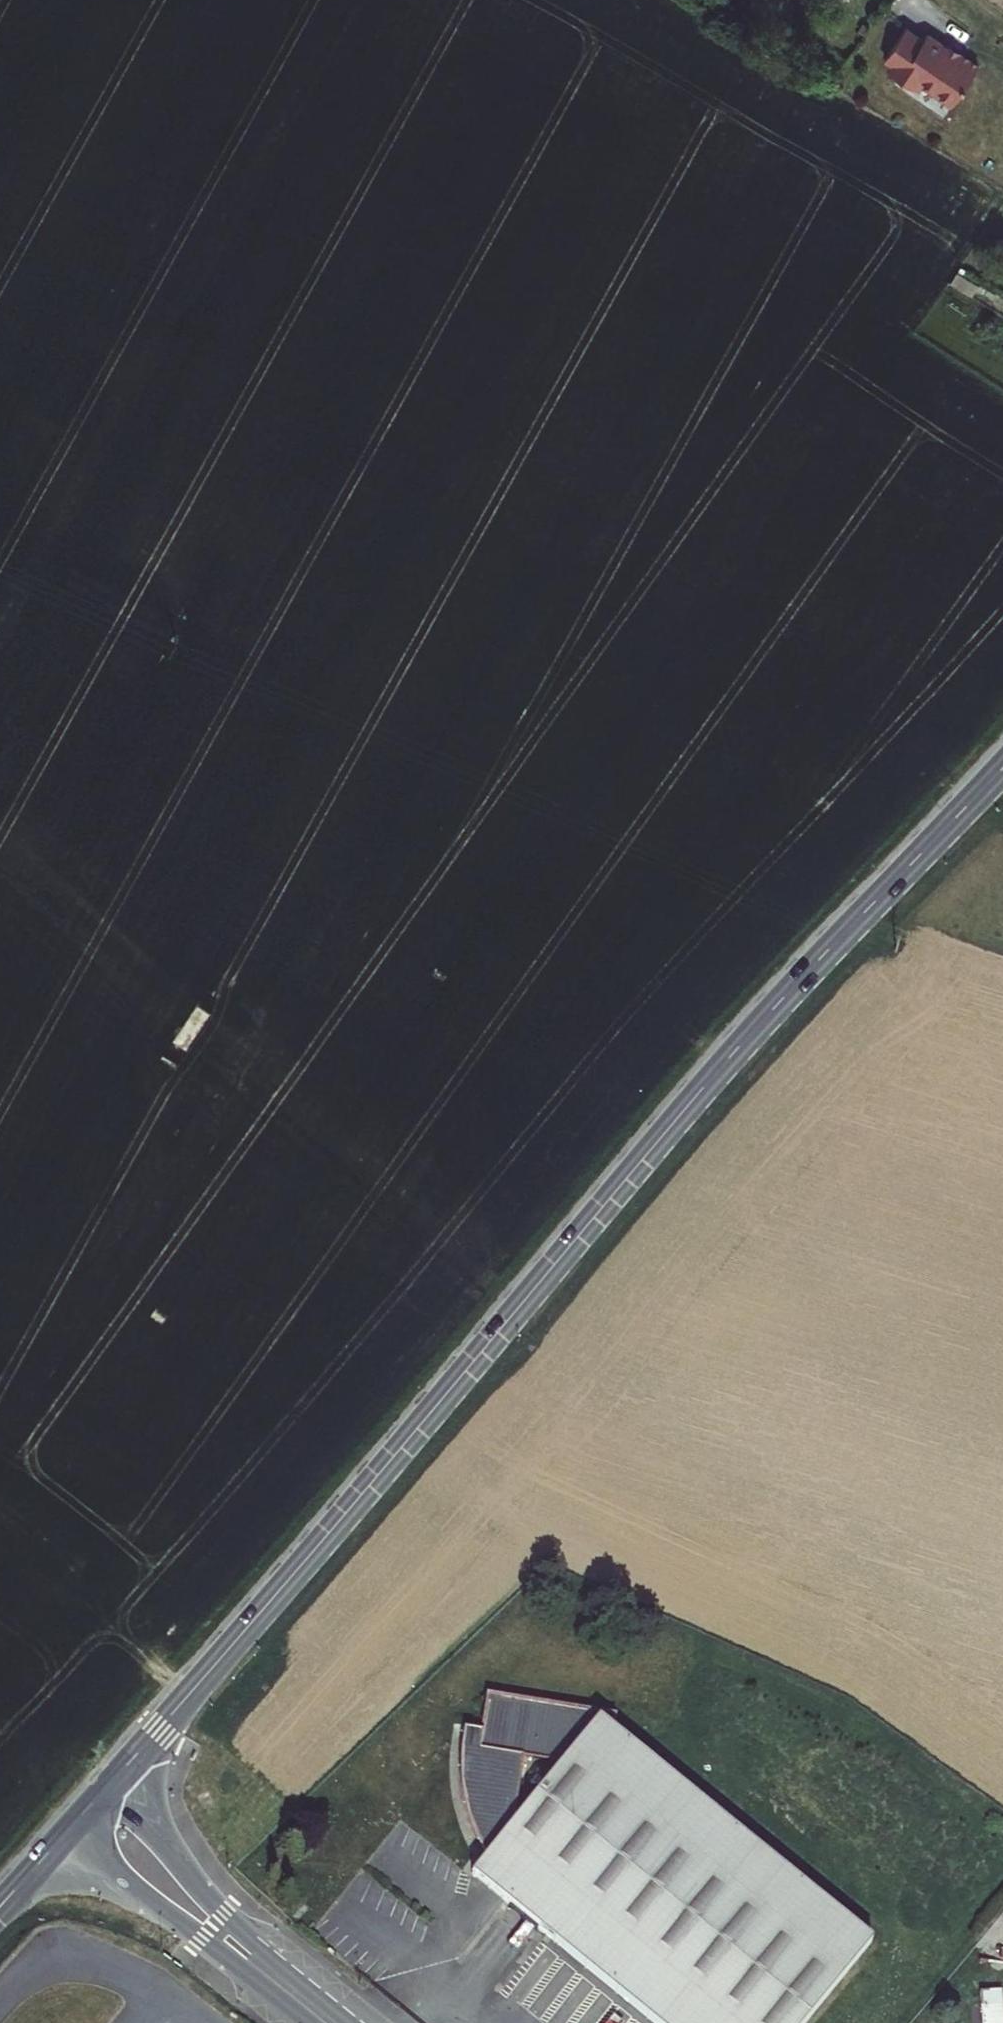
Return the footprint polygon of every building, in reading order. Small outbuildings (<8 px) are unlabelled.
[(921,84),(952,105),(979,68),(960,54),(959,56),(928,34),(924,40),(907,28),(885,58),(892,63),(888,69),(916,90),(921,84)] [(957,275),(952,283),(973,296),(977,287),(957,275)] [(487,1695),(481,1732),(463,1730),(460,1746),(459,1763),(460,1780),(462,1797),(465,1813),(471,1829),(477,1845),(485,1859),(471,1876),(653,2022),(804,2022),(872,1941),(614,1732),(614,1715),(487,1695)] [(980,2008),(981,2022),(1001,2022),(1000,2007),(980,2008)]
